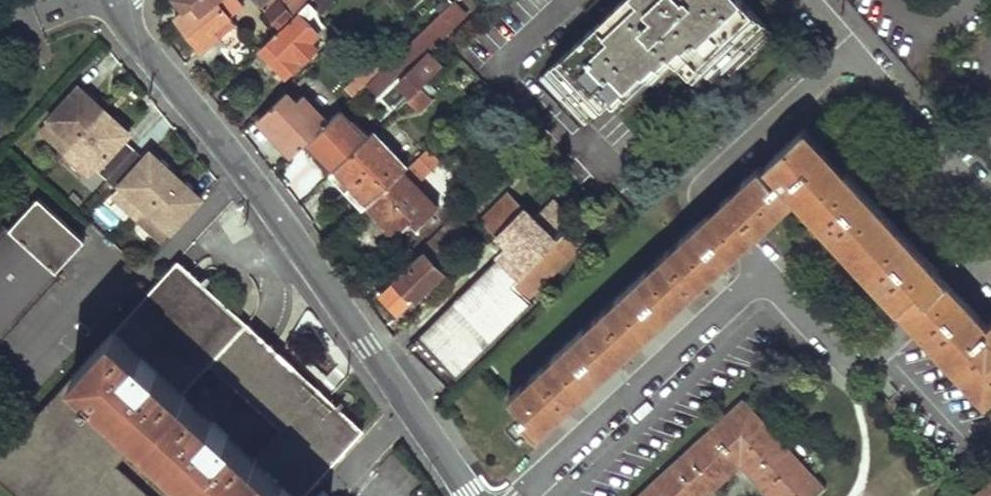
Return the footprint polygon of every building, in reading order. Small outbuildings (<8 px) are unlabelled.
[(171,21),(199,51),(216,38),(223,45),(239,33),(241,31),(229,16),(215,0),(198,0),(181,13),(171,21)] [(176,6),(181,13),(198,0),(176,0),(176,6)] [(229,16),(242,6),(238,0),(215,0),(229,16)] [(259,7),(265,13),(279,2),(277,0),(267,0),(259,7)] [(290,9),(294,13),(307,1),(306,0),(300,0),(290,9)] [(306,5),(312,12),(314,15),(330,0),(310,0),(306,5)] [(545,71),(587,118),(604,103),(611,111),(647,80),(649,82),(673,61),(695,84),(702,76),(705,79),(716,69),(719,73),(766,31),(739,0),(624,0),(545,71)] [(279,2),(265,13),(278,30),(291,18),(279,2)] [(452,3),(367,83),(378,93),(424,50),(427,52),(464,16),(452,3)] [(278,30),(260,48),(287,77),(317,47),(307,35),(313,29),(305,20),(312,12),(306,5),(291,18),(278,30)] [(239,33),(223,45),(228,50),(243,38),(239,33)] [(443,67),(430,54),(400,83),(413,96),(421,89),(443,67)] [(359,74),(345,89),(352,97),(367,83),(359,74)] [(131,131),(81,85),(43,127),(93,173),(98,167),(119,187),(114,193),(164,239),(202,197),(152,151),(147,157),(126,137),(131,131)] [(409,101),(421,113),(433,101),(421,89),(413,96),(409,101)] [(284,92),(257,119),(292,155),(306,141),(326,122),(300,95),(293,102),(284,92)] [(362,136),(338,110),(326,122),(306,141),(335,171),(374,134),(369,129),(362,136)] [(757,169),(709,213),(507,397),(521,412),(517,416),(535,436),(741,247),(794,199),(909,324),(984,405),(990,399),(990,322),(986,327),(949,287),(802,128),(763,164),(776,179),(771,184),(757,169)] [(374,134),(335,171),(367,206),(403,172),(408,167),(375,133),(374,134)] [(428,147),(411,163),(423,175),(440,160),(428,147)] [(403,172),(367,206),(395,236),(410,223),(416,230),(439,209),(403,172)] [(508,193),(480,220),(496,235),(523,209),(508,193)] [(548,194),(539,203),(544,209),(553,200),(548,194)] [(40,197),(0,241),(0,333),(86,238),(40,197)] [(500,258),(416,339),(454,378),(531,303),(526,297),(512,283),(578,219),(581,216),(572,207),(565,213),(553,200),(544,209),(533,219),(523,209),(496,235),(507,246),(497,256),(500,258)] [(105,228),(116,219),(104,205),(93,214),(105,228)] [(591,206),(582,216),(590,225),(600,215),(591,206)] [(578,219),(512,283),(526,297),(582,241),(579,236),(590,225),(582,216),(581,216),(578,219)] [(438,233),(421,250),(431,261),(448,244),(438,233)] [(421,250),(377,293),(398,313),(412,299),(414,300),(442,272),(431,261),(421,250)] [(323,390),(275,346),(264,337),(248,321),(235,309),(180,257),(178,255),(112,329),(169,381),(182,393),(296,495),(305,495),(366,429),(323,390)] [(182,393),(169,381),(112,329),(72,374),(100,399),(129,425),(141,435),(208,495),(296,495),(182,393)] [(141,435),(129,425),(100,399),(72,374),(0,457),(0,476),(22,495),(208,495),(141,435)] [(635,495),(704,495),(715,485),(736,466),(750,482),(763,495),(815,495),(823,489),(741,398),(635,495)] [(975,495),(990,495),(990,481),(975,495)]
